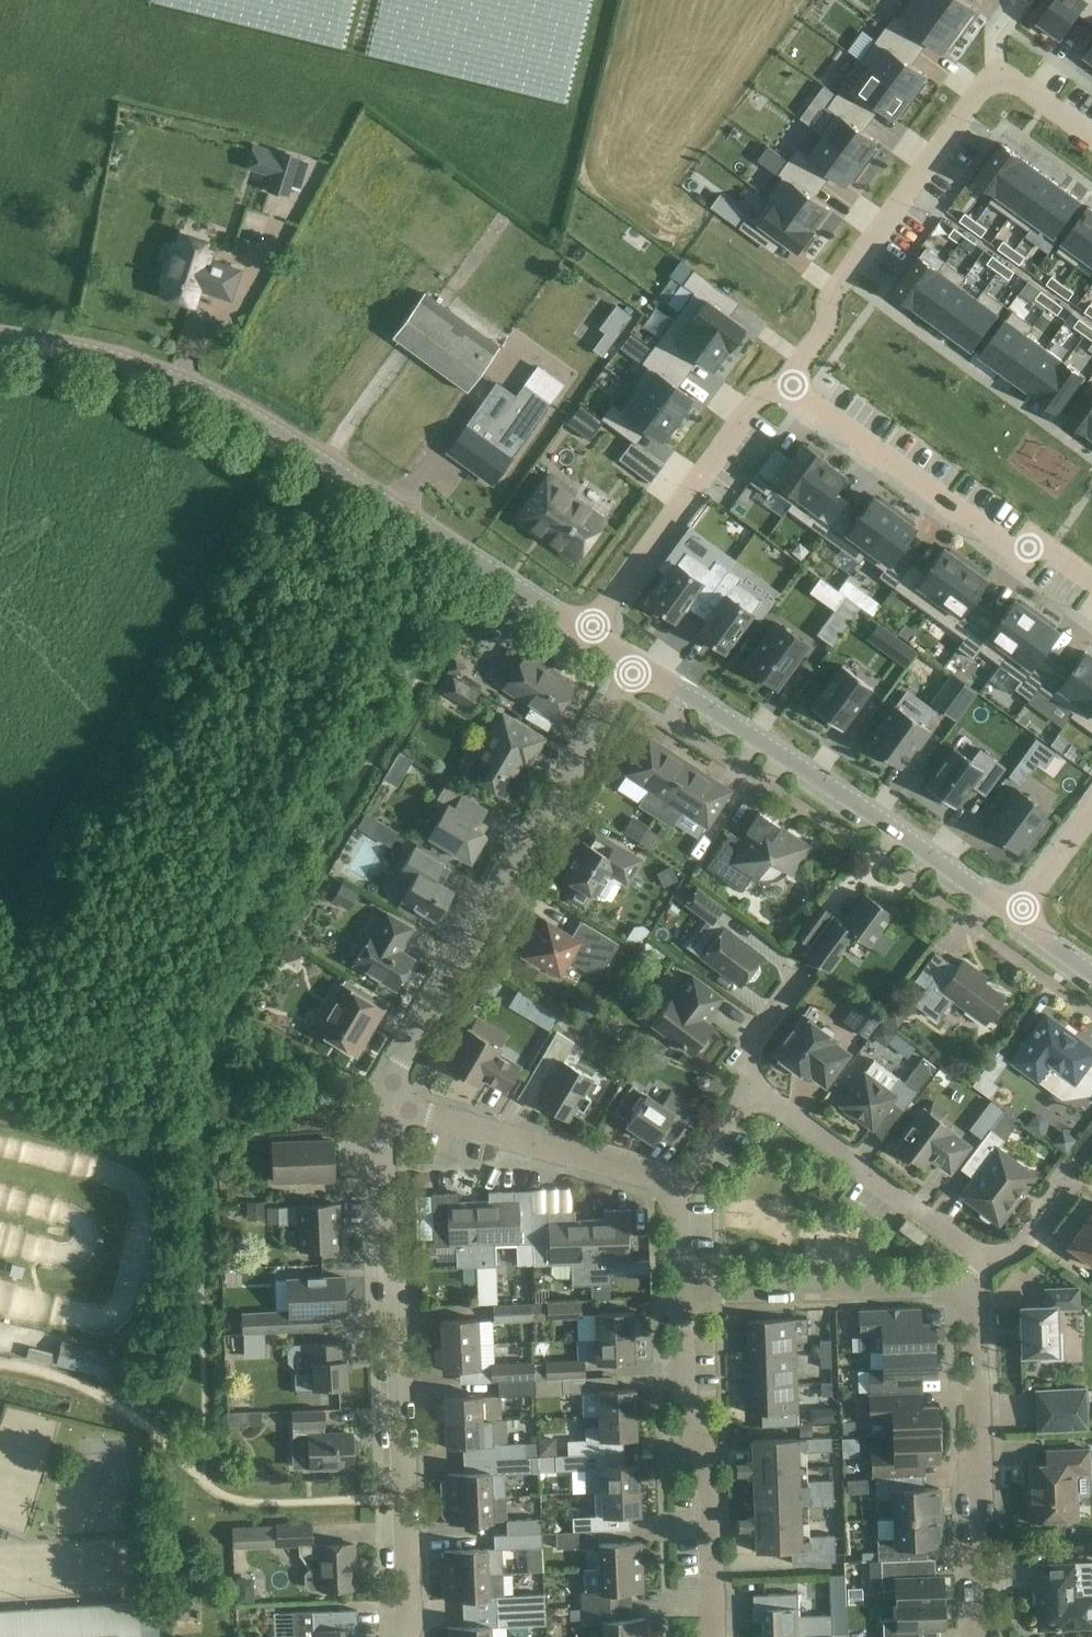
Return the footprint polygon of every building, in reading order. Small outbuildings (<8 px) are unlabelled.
[(910,45),(919,33),(944,52),(948,46),(951,48),(963,32),(918,0),(911,0),(899,17),(896,14),(886,27),(910,45)] [(963,32),(974,16),(972,14),(976,9),(963,0),(918,0),(963,32)] [(1091,22),(1091,0),(1052,0),(1054,2),(1039,22),(1044,25),(1041,28),(1055,38),(1057,35),(1061,38),(1079,13),(1091,22)] [(862,61),(914,99),(926,83),(923,81),(927,75),(902,57),(910,45),(886,27),(862,61)] [(837,94),(862,112),(870,100),(896,118),(900,113),(902,115),(914,99),(862,61),(837,94)] [(828,138),(866,165),(877,149),(874,147),(878,142),(853,123),(862,112),(837,94),(828,107),(835,113),(820,134),(824,137),(825,136),(828,138)] [(789,160),(813,178),(822,166),(847,185),(851,179),(854,181),(866,165),(828,138),(825,136),(824,137),(810,156),(798,147),(789,160)] [(997,193),(1022,157),(1003,143),(977,179),(996,193),(996,194),(997,193)] [(298,158),(279,152),(267,189),(286,195),(288,187),(296,190),(305,162),(297,159),(298,158)] [(996,194),(996,193),(990,202),(1010,216),(1042,172),(1022,157),(997,193),(996,194)] [(768,196),(815,231),(816,230),(815,229),(830,208),(805,190),(813,178),(789,160),(779,173),(783,176),(768,196)] [(1036,221),(1062,186),(1042,172),(1010,216),(1030,231),(1036,222),(1035,222),(1036,221)] [(1035,222),(1036,222),(1055,236),(1081,200),(1062,186),(1036,221),(1035,222)] [(813,234),(815,231),(768,196),(767,197),(769,199),(756,218),(750,214),(740,227),(764,245),(773,233),(799,252),(803,247),(806,250),(815,236),(813,234)] [(1076,264),(1091,243),(1091,208),(1090,206),(1058,251),(1076,264)] [(971,229),(977,221),(966,213),(960,220),(971,229)] [(977,221),(971,229),(982,237),(988,229),(977,221)] [(960,243),(966,236),(955,228),(949,235),(960,243)] [(202,253),(206,242),(182,234),(178,245),(173,243),(161,282),(166,283),(162,296),(191,305),(198,283),(210,287),(209,293),(230,300),(240,271),(222,265),(206,260),(208,255),(202,253)] [(966,236),(960,243),(971,251),(977,244),(966,236)] [(1009,256),(1015,249),(1004,241),(998,248),(1009,256)] [(1076,264),(1078,266),(1084,258),(1091,263),(1091,243),(1076,264)] [(1015,249),(1009,256),(1020,264),(1026,257),(1015,249)] [(999,271),(1004,263),(993,255),(988,263),(999,271)] [(913,306),(940,270),(921,256),(894,292),(913,306)] [(940,270),(913,306),(933,320),(958,287),(960,284),(961,285),(967,276),(946,261),(940,270)] [(1004,263),(999,271),(1010,279),(1015,272),(1004,263)] [(677,313),(727,349),(728,350),(731,346),(734,348),(744,334),(741,332),(744,328),(718,309),(728,295),(693,269),(682,285),(692,292),(677,313)] [(1047,284),(1058,292),(1063,284),(1052,276),(1047,284)] [(979,299),(978,298),(961,285),(960,284),(958,287),(933,320),(953,335),(979,299)] [(1074,292),(1063,284),(1058,292),(1069,300),(1074,292)] [(979,299),(953,335),(973,349),(1005,304),(984,289),(978,298),(979,299)] [(1036,299),(1047,307),(1052,299),(1041,291),(1036,299)] [(498,346),(424,292),(392,336),(466,391),(480,372),(498,346)] [(1063,307),(1052,299),(1047,307),(1058,315),(1063,307)] [(619,302),(591,345),(607,355),(635,312),(619,302)] [(981,355),(1001,369),(1033,325),(1014,310),(981,355)] [(712,370),(727,349),(677,313),(652,348),(676,365),(686,352),(712,370)] [(1074,326),(1085,334),(1091,327),(1080,319),(1074,326)] [(1001,369),(1020,383),(1047,347),(1029,334),(1035,326),(1033,325),(1001,369)] [(498,346),(480,372),(507,391),(514,396),(495,422),(478,409),(466,426),(466,425),(448,450),(492,482),(511,454),(513,455),(550,403),(543,398),(553,383),(500,345),(498,346)] [(1020,383),(1040,398),(1066,362),(1047,347),(1020,383)] [(666,379),(676,365),(652,348),(641,363),(646,367),(632,387),(678,421),(690,405),(687,403),(691,398),(666,379)] [(1086,376),(1066,362),(1040,398),(1059,412),(1086,376)] [(1088,433),(1091,427),(1091,386),(1068,418),(1088,433)] [(667,437),(678,421),(632,387),(631,388),(633,390),(619,409),(611,403),(600,418),(625,436),(635,422),(660,441),(664,435),(667,437)] [(568,425),(588,440),(602,422),(581,407),(568,425)] [(790,504),(823,459),(820,457),(822,454),(809,444),(807,447),(802,444),(783,470),(766,458),(749,482),(767,495),(771,490),(790,504)] [(823,459),(790,504),(786,509),(823,536),(840,511),(826,501),(844,476),(824,461),(825,460),(823,459)] [(547,473),(516,516),(569,554),(573,557),(600,519),(597,516),(570,497),(573,492),(547,473)] [(823,536),(857,562),(896,509),(880,497),(878,500),(873,496),(854,521),(840,511),(823,536)] [(881,579),(893,587),(911,563),(897,553),(915,528),(910,524),(912,521),(896,509),(857,562),(859,562),(863,556),(867,559),(882,570),(878,576),(881,579)] [(907,598),(928,613),(967,561),(951,549),(949,552),(943,548),(925,573),(911,563),(893,587),(907,598)] [(705,601),(728,569),(715,560),(709,569),(686,552),(666,578),(664,576),(654,590),(656,592),(648,603),(673,621),(694,592),(705,601)] [(957,648),(982,615),(968,605),(986,580),(981,576),(983,573),(967,561),(928,613),(963,639),(957,648)] [(728,569),(705,601),(716,609),(698,634),(723,652),(731,641),(734,643),(744,629),(741,627),(760,601),(737,584),(741,578),(728,569)] [(844,596),(816,634),(832,646),(860,607),(844,596)] [(979,650),(999,665),(1037,613),(1022,601),(1019,604),(1014,600),(996,625),(982,615),(957,648),(973,659),(979,650)] [(1013,689),(1028,700),(1052,667),(1038,656),(1057,631),(1051,627),(1053,624),(1037,613),(999,665),(1019,680),(1013,689)] [(744,664),(776,687),(807,645),(775,622),(744,664)] [(914,650),(878,624),(868,639),(903,665),(914,650)] [(1070,716),(1091,685),(1091,657),(1085,652),(1066,677),(1052,667),(1028,700),(1029,700),(1035,691),(1050,702),(1052,699),(1072,713),(1069,716),(1070,716)] [(554,719),(574,688),(524,655),(503,687),(554,719)] [(461,678),(466,670),(465,666),(454,659),(448,670),(461,678)] [(835,673),(811,709),(836,726),(842,730),(861,702),(866,694),(871,687),(842,667),(840,666),(835,673)] [(953,675),(932,703),(953,718),(974,690),(953,675)] [(470,709),(479,699),(461,684),(453,693),(470,709)] [(1070,716),(1091,733),(1091,685),(1070,716)] [(892,706),(864,745),(898,770),(913,748),(916,751),(929,733),(892,706)] [(526,767),(543,738),(501,713),(484,742),(490,746),(471,777),(504,796),(522,765),(526,767)] [(656,815),(689,763),(648,737),(624,773),(649,789),(639,804),(656,815)] [(1054,752),(1036,739),(1008,777),(1020,786),(1037,763),(1043,767),(1054,752)] [(970,760),(953,747),(924,786),(928,789),(926,792),(939,801),(941,798),(954,808),(971,786),(984,796),(1005,768),(979,749),(970,760)] [(399,752),(389,768),(401,776),(411,760),(399,752)] [(689,763),(656,815),(671,825),(681,810),(707,827),(730,790),(689,763)] [(478,823),(487,809),(444,784),(432,804),(444,811),(428,837),(470,862),(486,835),(471,826),(475,820),(478,823)] [(1007,802),(986,831),(1016,852),(1029,834),(1030,834),(1047,810),(1017,788),(1016,788),(1006,802),(1007,802)] [(729,832),(706,867),(741,890),(751,875),(756,879),(757,878),(760,880),(769,881),(777,879),(784,875),(786,872),(788,872),(793,863),(797,866),(810,845),(790,832),(788,836),(777,828),(779,825),(759,812),(741,840),(729,832)] [(632,816),(623,831),(638,841),(647,826),(632,816)] [(648,829),(638,843),(651,851),(661,837),(648,829)] [(607,855),(582,841),(561,876),(574,884),(565,899),(584,910),(607,872),(626,883),(640,859),(614,843),(607,855)] [(440,919),(447,908),(444,906),(453,890),(434,879),(443,864),(414,847),(400,870),(413,878),(400,900),(435,921),(437,917),(440,919)] [(677,880),(670,867),(657,874),(663,887),(677,880)] [(342,882),(331,900),(348,909),(359,892),(342,882)] [(697,887),(683,904),(711,925),(724,908),(697,887)] [(836,951),(850,932),(869,946),(892,914),(864,894),(844,922),(835,916),(817,903),(794,935),(800,940),(795,947),(806,955),(806,956),(827,971),(840,954),(836,951)] [(374,934),(371,933),(353,964),(395,988),(413,958),(397,948),(400,942),(402,943),(412,927),(387,912),(374,934)] [(571,935),(545,920),(533,940),(531,939),(521,956),(539,967),(540,965),(560,976),(569,960),(584,970),(606,964),(618,943),(580,920),(571,935)] [(758,966),(755,964),(760,958),(744,946),(746,943),(723,927),(701,956),(723,973),(725,971),(741,983),(745,977),(747,979),(753,978),(758,971),(758,966)] [(646,941),(637,954),(649,962),(649,964),(653,966),(655,966),(658,962),(658,961),(664,954),(646,941)] [(946,960),(926,988),(914,1004),(936,1021),(948,1005),(949,1006),(954,999),(985,1022),(1003,997),(974,975),(978,971),(963,960),(957,968),(946,960)] [(704,1020),(721,997),(691,975),(674,998),(672,996),(652,1024),(690,1053),(692,1049),(701,1049),(705,1043),(703,1035),(711,1025),(704,1020)] [(356,1054),(383,1009),(341,984),(314,1029),(356,1054)] [(588,997),(574,1004),(582,1022),(597,1015),(588,997)] [(539,1001),(529,1018),(550,1030),(560,1014),(539,1001)] [(856,1002),(842,1020),(866,1038),(880,1020),(856,1002)] [(907,1013),(892,1002),(881,1017),(896,1028),(907,1013)] [(562,1011),(556,1022),(566,1028),(572,1017),(562,1011)] [(617,1021),(605,1012),(598,1020),(610,1029),(617,1021)] [(1045,1014),(1010,1061),(1037,1080),(1049,1064),(1091,1096),(1091,1048),(1045,1014)] [(825,1086),(849,1054),(832,1041),(834,1039),(802,1015),(773,1054),(777,1056),(776,1062),(785,1069),(790,1066),(805,1078),(808,1073),(825,1086)] [(496,1052),(499,1048),(507,1033),(477,1016),(447,1066),(478,1084),(482,1077),(504,1090),(519,1066),(496,1052)] [(549,1091),(542,1104),(567,1119),(574,1106),(583,1111),(590,1098),(582,1093),(591,1077),(562,1060),(574,1041),(556,1031),(527,1079),(549,1091)] [(1009,1060),(997,1051),(971,1085),(990,1099),(999,1086),(993,1082),(1009,1060)] [(902,1110),(935,1067),(922,1057),(904,1082),(873,1059),(864,1072),(840,1104),(843,1106),(840,1108),(851,1116),(853,1113),(872,1127),(891,1102),(902,1110)] [(697,1081),(698,1086),(702,1089),(707,1088),(712,1083),(711,1077),(707,1075),(701,1076),(697,1081)] [(628,1121),(625,1124),(653,1143),(658,1135),(670,1143),(694,1108),(670,1091),(661,1104),(646,1094),(631,1084),(613,1111),(628,1121)] [(951,1130),(941,1122),(950,1110),(932,1097),(895,1145),(923,1167),(930,1158),(950,1172),(969,1146),(950,1131),(951,1130)] [(1052,1143),(1065,1153),(1076,1139),(1061,1128),(1055,1136),(1046,1129),(1048,1124),(1046,1118),(1042,1115),(1035,1115),(1030,1118),(1026,1125),(1040,1137),(1041,1136),(1051,1144),(1052,1143)] [(998,1223),(1034,1175),(998,1148),(1004,1139),(990,1128),(960,1168),(973,1178),(961,1195),(979,1208),(980,1215),(987,1221),(995,1221),(998,1223)] [(333,1178),(331,1140),(272,1143),(273,1180),(333,1178)] [(488,1200),(473,1201),(475,1266),(477,1304),(496,1303),(494,1244),(516,1243),(532,1242),(531,1212),(531,1211),(515,1212),(514,1190),(488,1191),(488,1200)] [(475,1266),(473,1201),(458,1201),(458,1192),(432,1193),(433,1246),(455,1245),(456,1267),(475,1266)] [(247,1220),(263,1219),(263,1204),(246,1205),(247,1220)] [(340,1230),(339,1204),(277,1206),(278,1224),(298,1223),(299,1249),(337,1247),(337,1230),(340,1230)] [(591,1300),(608,1299),(608,1283),(610,1283),(610,1262),(631,1261),(629,1208),(603,1209),(603,1218),(589,1218),(591,1284),(591,1300)] [(532,1242),(533,1265),(570,1263),(571,1285),(591,1284),(589,1218),(574,1219),(573,1210),(531,1212),(532,1242)] [(1068,1245),(1091,1263),(1091,1212),(1068,1245)] [(906,1218),(898,1228),(920,1245),(928,1235),(906,1218)] [(242,1334),(264,1333),(264,1332),(276,1331),(303,1330),(303,1315),(344,1314),(342,1276),(287,1278),(288,1310),(242,1311),(243,1333),(242,1333),(242,1334)] [(1056,1333),(1055,1307),(1078,1306),(1077,1288),(1046,1289),(1047,1306),(1021,1307),(1022,1326),(1019,1326),(1019,1337),(1022,1337),(1023,1354),(1042,1353),(1043,1357),(1061,1356),(1060,1333),(1056,1333)] [(581,1301),(546,1303),(547,1319),(581,1317),(581,1301)] [(530,1303),(493,1305),(494,1322),(531,1320),(530,1303)] [(882,1351),(934,1349),(933,1322),(920,1322),(919,1307),(859,1310),(860,1335),(882,1334),(882,1351)] [(635,1317),(631,1317),(631,1311),(594,1313),(595,1339),(632,1337),(632,1330),(635,1330),(636,1329),(636,1318),(635,1317)] [(441,1346),(478,1344),(477,1318),(439,1320),(441,1346)] [(748,1351),(794,1349),(794,1333),(807,1333),(806,1318),(747,1320),(748,1351)] [(264,1333),(242,1334),(243,1353),(256,1353),(256,1342),(264,1342),(264,1333)] [(632,1337),(595,1339),(596,1363),(633,1361),(632,1337)] [(819,1353),(830,1353),(830,1339),(819,1339),(819,1353)] [(57,1363),(113,1377),(113,1376),(119,1377),(117,1383),(130,1386),(139,1349),(126,1347),(124,1357),(118,1355),(118,1353),(62,1340),(57,1363)] [(314,1394),(314,1388),(347,1387),(345,1341),(300,1343),(301,1367),(294,1367),(290,1372),(291,1391),(295,1394),(314,1394)] [(478,1344),(441,1346),(441,1348),(437,1348),(434,1351),(435,1362),(438,1364),(442,1364),(442,1370),(479,1368),(478,1344)] [(748,1351),(749,1382),(795,1380),(794,1349),(748,1351)] [(934,1349),(882,1351),(883,1367),(869,1368),(870,1393),(907,1391),(906,1377),(935,1375),(934,1349)] [(830,1353),(819,1353),(820,1367),(831,1367),(830,1353)] [(562,1378),(585,1377),(584,1359),(544,1360),(545,1362),(534,1362),(535,1379),(562,1378)] [(534,1362),(534,1361),(490,1363),(491,1382),(497,1381),(535,1379),(534,1379),(535,1379),(534,1362)] [(562,1393),(585,1392),(585,1377),(562,1378),(562,1393)] [(500,1394),(500,1396),(535,1395),(535,1379),(497,1381),(498,1394),(500,1394)] [(797,1424),(796,1411),(795,1380),(749,1382),(750,1413),(763,1412),(763,1424),(761,1424),(761,1426),(764,1426),(797,1424)] [(831,1381),(820,1382),(821,1396),(832,1396),(831,1381)] [(597,1400),(583,1400),(583,1416),(598,1415),(635,1413),(634,1388),(597,1389),(597,1400)] [(1039,1430),(1087,1428),(1085,1388),(1037,1390),(1039,1430)] [(907,1391),(870,1393),(871,1422),(893,1421),(893,1434),(937,1432),(936,1429),(940,1429),(939,1416),(936,1416),(936,1405),(922,1406),(922,1391),(907,1391)] [(501,1419),(500,1396),(500,1394),(498,1394),(443,1396),(443,1402),(440,1402),(437,1405),(438,1418),(440,1420),(444,1420),(444,1422),(501,1419)] [(838,1422),(837,1407),(823,1408),(824,1423),(838,1422)] [(354,1437),(351,1438),(351,1433),(323,1434),(323,1426),(324,1426),(323,1409),(292,1410),(293,1437),(309,1436),(310,1467),(352,1466),(352,1465),(355,1464),(360,1460),(359,1442),(354,1437)] [(228,1425),(247,1424),(261,1424),(261,1410),(246,1411),(227,1412),(228,1425)] [(588,1441),(623,1439),(636,1439),(635,1413),(598,1415),(598,1426),(585,1427),(585,1439),(567,1440),(567,1455),(555,1455),(588,1454),(588,1441)] [(501,1419),(444,1422),(444,1424),(441,1425),(438,1427),(439,1439),(441,1442),(445,1441),(445,1447),(488,1445),(488,1444),(506,1443),(505,1419),(501,1419)] [(799,1437),(811,1437),(811,1424),(799,1424),(799,1437)] [(937,1432),(893,1434),(894,1447),(872,1448),(873,1477),(875,1477),(923,1475),(923,1460),(938,1460),(937,1449),(941,1448),(940,1436),(937,1436),(937,1432)] [(753,1495),(833,1492),(832,1479),(798,1480),(797,1451),(831,1450),(831,1436),(751,1439),(752,1464),(735,1464),(735,1471),(752,1471),(753,1495)] [(550,1438),(538,1439),(539,1454),(555,1453),(555,1442),(550,1438)] [(488,1444),(488,1445),(489,1458),(531,1457),(537,1456),(536,1442),(506,1443),(488,1444)] [(1045,1524),(1046,1519),(1077,1518),(1076,1496),(1090,1495),(1088,1448),(1046,1450),(1046,1464),(1030,1465),(1031,1499),(1028,1499),(1029,1520),(1032,1520),(1035,1524),(1045,1524)] [(637,1464),(624,1465),(589,1466),(588,1454),(555,1455),(555,1471),(582,1469),(582,1474),(585,1475),(585,1492),(594,1491),(594,1492),(639,1490),(637,1464)] [(504,1473),(531,1472),(531,1457),(489,1458),(490,1471),(447,1473),(447,1479),(443,1479),(441,1482),(441,1494),(444,1497),(448,1497),(448,1499),(505,1496),(504,1473)] [(282,1473),(248,1475),(249,1483),(283,1481),(282,1473)] [(894,1518),(940,1516),(939,1487),(923,1488),(923,1475),(875,1477),(876,1499),(893,1498),(894,1518)] [(859,1493),(859,1479),(846,1480),(847,1493),(859,1493)] [(594,1492),(595,1517),(640,1515),(639,1490),(594,1492)] [(833,1492),(753,1495),(754,1519),(737,1520),(737,1526),(754,1526),(755,1551),(790,1550),(791,1562),(835,1561),(834,1534),(800,1536),(799,1507),(833,1506),(833,1492)] [(449,1523),(492,1521),(506,1521),(506,1534),(493,1534),(493,1535),(542,1532),(541,1518),(507,1520),(505,1496),(448,1499),(448,1501),(444,1501),(442,1504),(442,1515),(445,1517),(449,1517),(449,1523)] [(593,1530),(592,1517),(592,1516),(572,1517),(572,1531),(555,1532),(593,1530)] [(940,1516),(894,1518),(895,1538),(877,1539),(878,1560),(914,1558),(926,1558),(925,1545),(941,1545),(940,1516)] [(320,1557),(321,1567),(310,1568),(304,1573),(304,1585),(310,1589),(351,1587),(350,1563),(354,1563),(354,1543),(320,1545),(313,1542),(311,1520),(275,1522),(276,1546),(298,1545),(299,1552),(314,1557),(320,1557)] [(593,1530),(555,1532),(556,1547),(593,1546),(593,1530)] [(542,1532),(493,1535),(494,1547),(443,1550),(444,1575),(487,1574),(487,1573),(502,1572),(501,1548),(534,1547),(535,1571),(543,1571),(542,1532)] [(599,1568),(642,1567),(641,1541),(598,1543),(599,1568)] [(896,1604),(942,1602),(941,1575),(915,1576),(914,1558),(878,1560),(880,1560),(881,1589),(895,1588),(896,1604)] [(1091,1626),(1091,1562),(1035,1564),(1038,1628),(1091,1626)] [(581,1608),(616,1606),(616,1592),(643,1591),(642,1567),(599,1568),(583,1569),(584,1591),(581,1591),(581,1608)] [(502,1573),(487,1574),(444,1575),(445,1600),(496,1598),(497,1611),(544,1609),(544,1594),(503,1596),(502,1573)] [(236,1578),(237,1602),(254,1601),(253,1577),(236,1578)] [(860,1589),(846,1589),(847,1604),(861,1603),(860,1589)] [(832,1633),(846,1633),(846,1632),(832,1633),(831,1614),(798,1616),(797,1592),(752,1594),(753,1619),(762,1619),(763,1636),(832,1633)] [(156,1614),(138,1615),(137,1602),(0,1610),(0,1636),(158,1636),(156,1614)] [(896,1604),(896,1618),(882,1618),(883,1636),(917,1636),(916,1629),(943,1628),(942,1602),(896,1604)] [(644,1617),(617,1619),(616,1606),(581,1608),(582,1623),(601,1622),(602,1636),(645,1636),(644,1617)] [(356,1609),(311,1611),(291,1612),(292,1636),(358,1636),(356,1609)] [(544,1609),(497,1611),(497,1626),(545,1624),(544,1609)] [(490,1624),(447,1626),(447,1636),(490,1636),(490,1624)]
